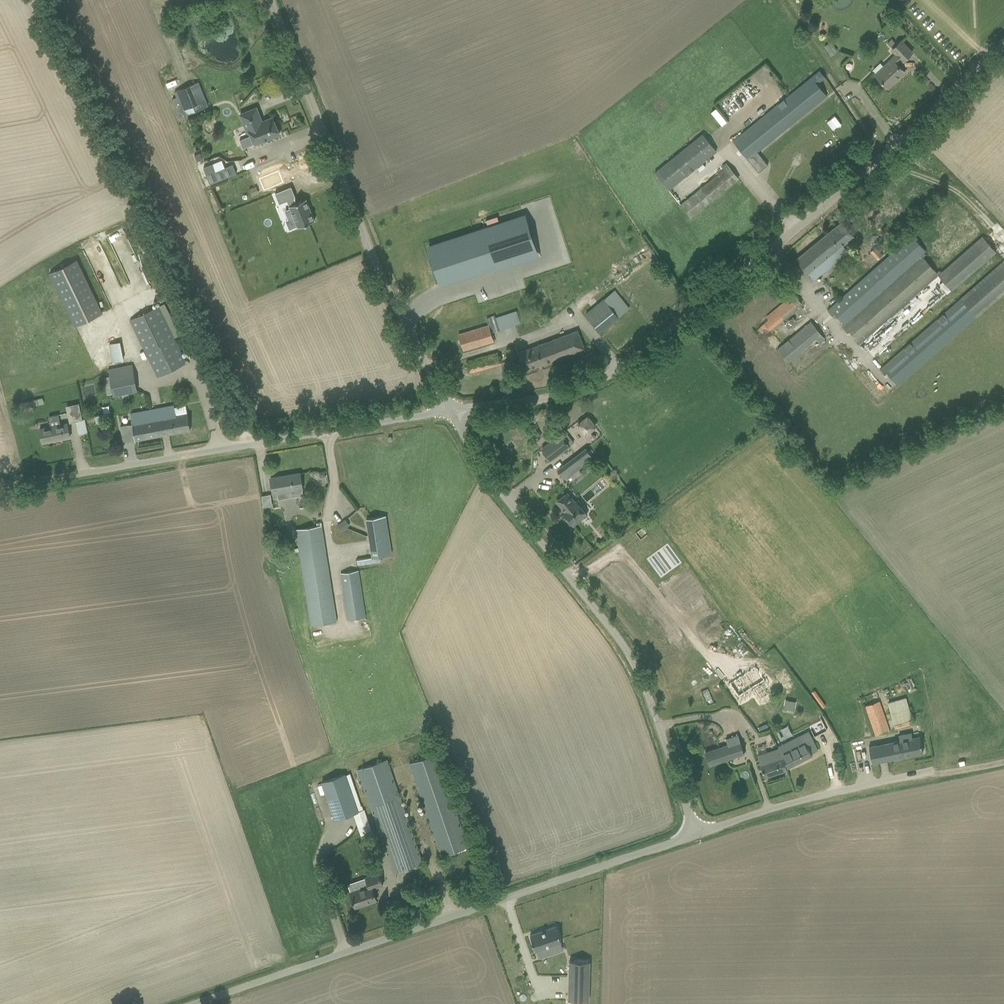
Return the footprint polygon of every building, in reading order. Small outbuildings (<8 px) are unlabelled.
[(874,74),(888,88),(905,72),(897,64),(901,59),(903,61),(912,52),(900,40),(890,50),(895,54),(874,74)] [(790,93),(732,139),(747,158),(758,172),(767,164),(758,152),(759,151),(827,96),(826,95),(817,84),(825,78),(819,70),(812,77),(790,93)] [(172,99),(180,117),(208,105),(199,83),(176,93),(178,97),(172,99)] [(252,135),(240,139),(243,148),(255,143),(270,137),(279,134),(273,117),(262,121),(256,107),(247,111),(240,114),(248,133),(251,132),(252,135)] [(655,172),(669,189),(717,151),(703,133),(655,172)] [(723,169),(680,204),(691,217),(739,178),(726,162),(721,166),(723,169)] [(212,163),(203,167),(210,184),(236,173),(233,164),(225,167),(216,171),(212,163)] [(278,171),(259,179),(264,191),(283,183),(278,171)] [(255,186),(249,189),(252,196),(258,193),(255,186)] [(291,186),(275,192),(279,203),(287,200),(290,208),(286,210),(289,219),(294,217),(298,226),(314,220),(306,199),(297,202),(295,197),(291,186)] [(524,215),(429,246),(441,284),(493,267),(494,267),(489,253),(531,239),(524,215)] [(796,259),(814,280),(848,252),(843,245),(854,236),(842,221),(796,259)] [(865,347),(875,358),(996,252),(982,236),(941,272),(940,270),(937,272),(923,256),(926,254),(924,253),(926,251),(912,234),(827,309),(832,315),(834,313),(844,324),(842,326),(848,332),(850,330),(860,341),(857,343),(863,349),(865,347)] [(50,273),(76,326),(104,313),(77,259),(50,273)] [(899,385),(1003,293),(1003,260),(880,368),(888,378),(891,376),(899,385)] [(582,312),(597,331),(628,307),(614,288),(582,312)] [(753,328),(760,337),(802,303),(794,294),(753,328)] [(129,320),(157,376),(186,361),(165,320),(172,316),(165,303),(158,306),(129,320)] [(458,334),(463,350),(495,341),(492,332),(521,322),(517,310),(495,317),(494,315),(486,317),(489,325),(458,334)] [(777,349),(788,362),(816,339),(819,343),(825,338),(811,321),(777,349)] [(527,349),(518,353),(520,358),(525,371),(584,348),(581,339),(577,330),(567,333),(532,347),(527,349)] [(111,361),(121,359),(117,340),(106,343),(111,361)] [(109,369),(110,376),(105,376),(107,388),(112,387),(114,395),(121,393),(122,398),(131,397),(130,392),(138,390),(133,364),(109,369)] [(76,421),(79,433),(87,432),(85,419),(83,419),(79,403),(67,405),(70,422),(76,421)] [(152,409),(157,436),(191,430),(187,413),(176,415),(174,405),(152,409)] [(120,426),(123,442),(157,436),(152,409),(130,413),(132,423),(120,426)] [(40,429),(42,442),(70,437),(67,423),(60,424),(58,414),(49,417),(51,426),(40,429)] [(596,425),(589,416),(588,415),(587,415),(586,416),(577,423),(577,424),(577,425),(584,434),(585,435),(586,435),(587,435),(596,428),(596,426),(596,425)] [(538,429),(531,435),(535,440),(542,434),(538,429)] [(542,448),(551,460),(569,446),(560,434),(542,448)] [(593,457),(585,447),(558,469),(566,479),(569,483),(582,472),(579,469),(593,457)] [(284,493),(285,497),(303,495),(300,473),(270,478),(273,494),(284,493)] [(262,506),(271,505),(270,493),(260,494),(262,506)] [(572,523),(573,525),(587,514),(581,506),(583,505),(579,500),(577,501),(576,501),(575,502),(567,493),(557,500),(565,510),(562,512),(567,518),(567,520),(570,523),(572,523)] [(625,513),(628,517),(637,510),(629,500),(622,506),(627,512),(625,513)] [(366,519),(372,557),(391,554),(385,516),(366,519)] [(317,526),(296,529),(310,624),(336,620),(321,522),(317,523),(317,526)] [(341,574),(348,619),(365,617),(358,571),(341,574)] [(786,699),(784,707),(794,709),(795,701),(786,699)] [(876,736),(890,731),(880,701),(865,705),(876,736)] [(907,707),(888,712),(891,721),(910,716),(907,707)] [(900,740),(869,746),(872,763),(923,752),(919,736),(912,737),(911,732),(899,735),(900,740)] [(728,744),(705,752),(709,765),(734,757),(732,751),(742,748),(738,734),(726,739),(728,744)] [(778,746),(778,747),(758,754),(765,777),(787,769),(787,767),(812,755),(811,753),(817,749),(810,736),(805,739),(802,734),(778,746)] [(438,846),(441,856),(468,846),(437,754),(410,763),(438,846)] [(389,859),(393,872),(422,862),(419,853),(387,759),(358,769),(384,846),(375,850),(376,852),(375,853),(379,862),(389,859)] [(353,813),(362,838),(373,834),(365,809),(358,812),(345,774),(322,782),(335,819),(353,813)] [(350,890),(356,907),(365,904),(364,902),(376,897),(373,889),(383,885),(378,871),(365,876),(368,884),(350,890)] [(529,908),(532,916),(542,912),(540,904),(529,908)] [(556,925),(530,934),(536,951),(537,951),(539,958),(548,955),(545,948),(562,943),(556,925)] [(590,961),(569,960),(568,1000),(588,1000),(590,961)]
